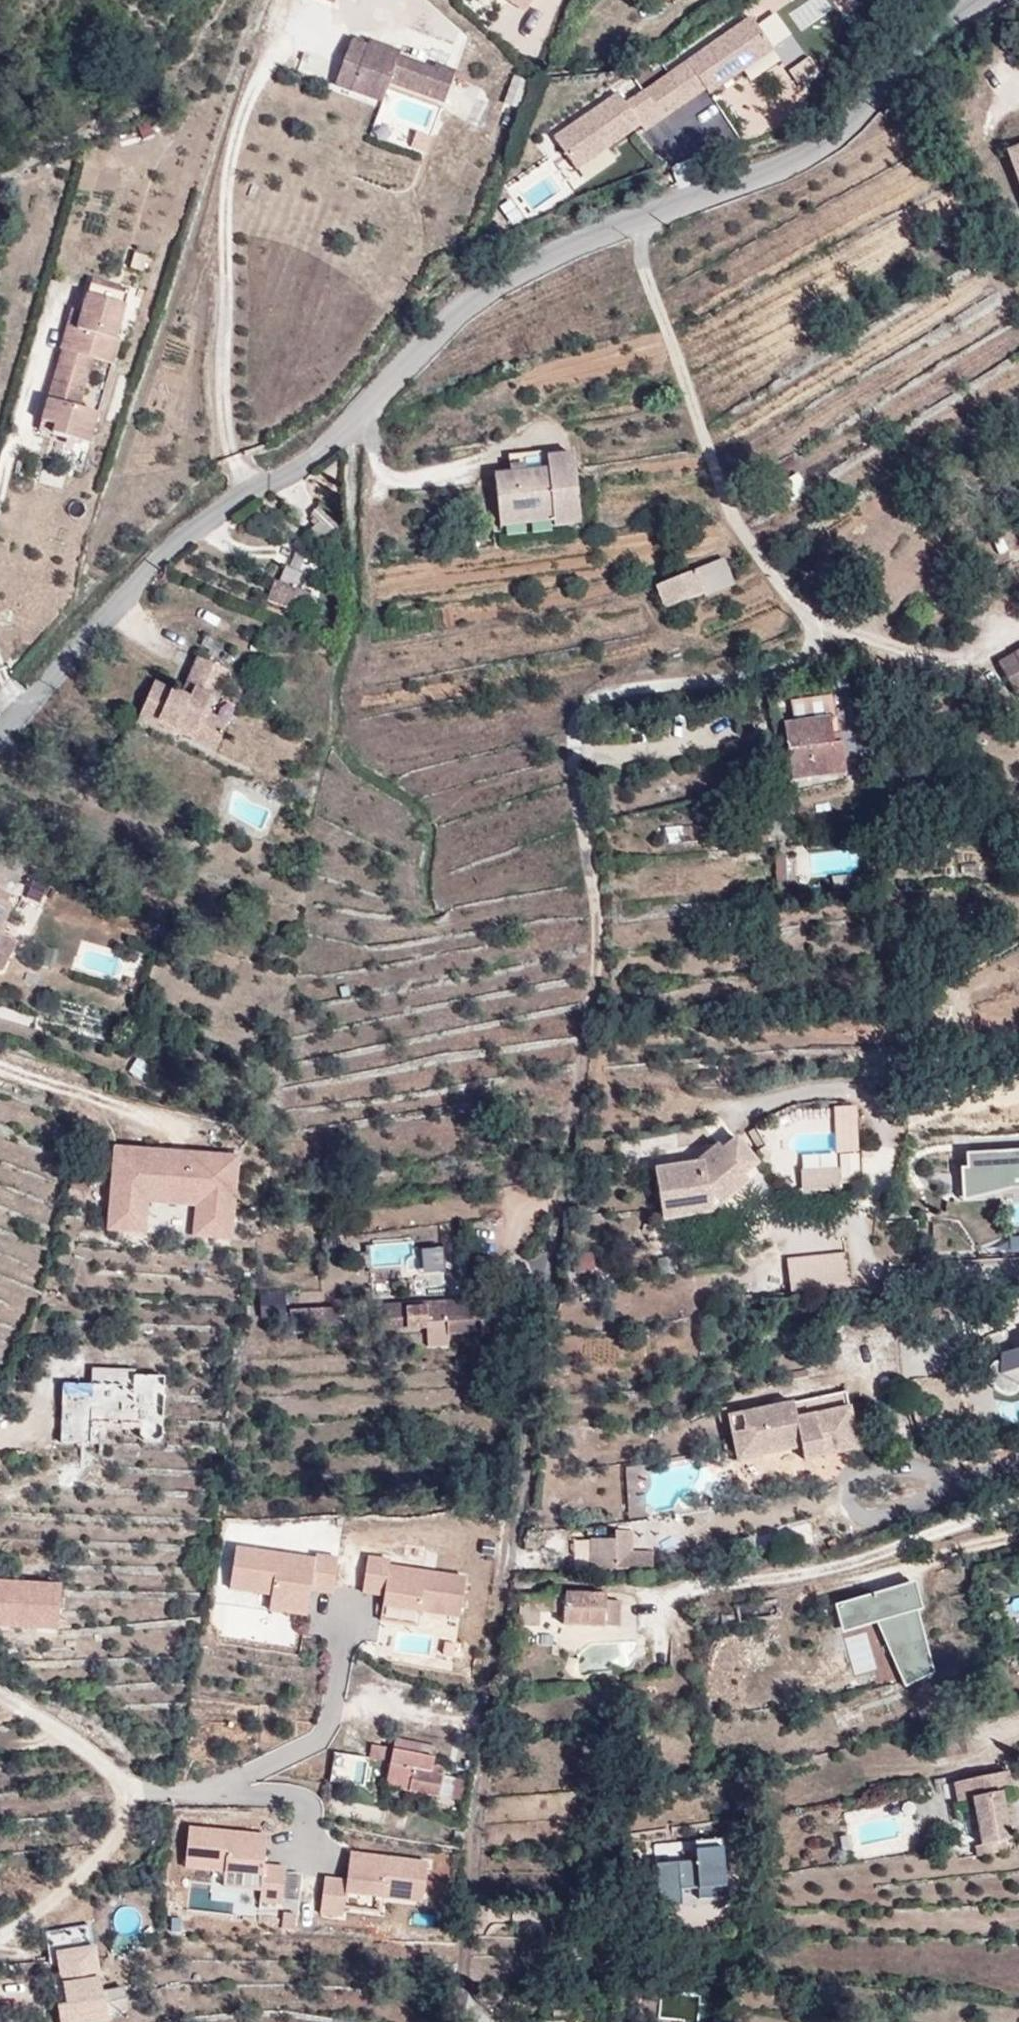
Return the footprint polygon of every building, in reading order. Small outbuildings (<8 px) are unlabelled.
[(525,16),(535,0),(501,0),(525,16)] [(680,52),(659,66),(688,108),(742,71),(750,83),(782,62),(751,17),(687,62),(680,52)] [(389,83),(444,102),(454,72),(436,66),(434,70),(398,58),(400,52),(369,41),(367,46),(351,41),(341,67),(357,73),(351,91),(382,102),(389,83)] [(798,89),(818,74),(808,60),(788,75),(798,89)] [(659,66),(639,80),(669,123),(688,108),(659,66)] [(351,91),(357,73),(341,67),(335,85),(351,91)] [(716,105),(750,83),(742,71),(709,94),(716,105)] [(503,108),(517,111),(524,83),(510,79),(503,108)] [(639,80),(554,139),(576,170),(640,125),(648,137),(669,123),(639,80)] [(1007,152),(1018,184),(1018,147),(1007,152)] [(616,160),(607,148),(576,170),(585,182),(616,160)] [(134,253),(130,268),(142,271),(147,257),(134,253)] [(91,281),(87,295),(124,305),(128,291),(91,281)] [(67,326),(61,350),(62,350),(42,423),(55,426),(53,435),(90,445),(98,415),(78,409),(93,359),(112,365),(119,341),(115,340),(124,305),(87,295),(82,313),(77,329),(67,326)] [(72,309),(67,326),(77,329),(82,313),(72,309)] [(53,435),(55,426),(42,423),(39,431),(53,435)] [(581,524),(573,454),(547,457),(548,469),(494,475),(499,518),(552,513),(553,521),(554,527),(581,524)] [(319,534),(335,525),(322,502),(306,511),(319,534)] [(552,513),(499,518),(500,527),(553,521),(552,513)] [(724,559),(656,586),(664,610),(704,594),(705,597),(735,585),(724,559)] [(297,589),(302,573),(285,567),(278,584),(275,583),(269,599),(288,607),(289,605),(295,590),(296,591),(297,589)] [(295,590),(289,605),(303,611),(309,593),(297,589),(296,591),(295,590)] [(204,633),(198,646),(215,653),(221,641),(204,633)] [(997,663),(1018,704),(1018,651),(997,663)] [(228,672),(197,658),(186,685),(195,689),(191,698),(154,682),(139,718),(215,751),(227,724),(203,713),(210,696),(217,699),(228,672)] [(830,718),(783,725),(792,781),(846,773),(842,744),(834,745),(832,734),(830,718)] [(840,733),(832,734),(834,745),(842,744),(840,733)] [(272,790),(268,798),(278,803),(282,794),(272,790)] [(785,855),(775,855),(776,890),(787,890),(785,855)] [(11,906),(6,903),(10,895),(0,889),(0,928),(11,906)] [(4,937),(0,945),(0,970),(2,971),(16,942),(4,937)] [(134,1055),(128,1073),(142,1078),(149,1061),(134,1055)] [(834,1150),(857,1148),(853,1101),(830,1103),(834,1150)] [(704,1166),(704,1162),(654,1169),(662,1220),(679,1217),(678,1206),(710,1202),(715,1197),(720,1204),(748,1181),(743,1175),(758,1162),(737,1136),(722,1150),(704,1166)] [(229,1235),(231,1203),(235,1147),(110,1138),(106,1194),(104,1229),(138,1232),(141,1196),(194,1200),(192,1232),(229,1235)] [(704,1162),(704,1166),(722,1150),(716,1144),(701,1159),(704,1162)] [(856,1151),(837,1152),(839,1179),(858,1178),(856,1151)] [(966,1154),(967,1168),(961,1168),(962,1195),(994,1193),(994,1187),(1018,1186),(1018,1152),(966,1154)] [(838,1169),(800,1172),(802,1194),(816,1194),(816,1190),(839,1189),(838,1169)] [(712,1212),(710,1202),(678,1206),(679,1217),(712,1212)] [(406,1264),(404,1242),(368,1245),(370,1266),(406,1264)] [(852,1288),(849,1255),(790,1261),(793,1293),(852,1288)] [(471,1294),(472,1301),(473,1322),(480,1321),(488,1321),(485,1293),(471,1294)] [(473,1322),(472,1301),(385,1305),(380,1305),(381,1332),(427,1329),(427,1323),(447,1322),(448,1335),(474,1334),(473,1322)] [(338,1310),(289,1311),(290,1330),(338,1328),(338,1310)] [(489,1335),(488,1321),(480,1321),(481,1336),(489,1335)] [(1001,1353),(1001,1373),(1018,1383),(1018,1348),(1001,1353)] [(157,1441),(162,1436),(164,1379),(134,1378),(134,1371),(92,1369),(91,1386),(63,1385),(61,1442),(104,1444),(105,1428),(140,1429),(140,1436),(145,1440),(157,1441)] [(793,1401),(726,1415),(736,1462),(801,1448),(803,1461),(859,1449),(850,1405),(796,1417),(793,1401)] [(645,1463),(623,1464),(627,1519),(649,1518),(645,1463)] [(590,1540),(590,1568),(653,1569),(653,1552),(633,1552),(633,1532),(615,1532),(615,1540),(590,1540)] [(312,1560),(232,1551),(227,1591),(269,1596),(307,1601),(308,1591),(330,1594),(335,1559),(313,1557),(312,1560)] [(458,1615),(463,1576),(386,1566),(386,1560),(365,1558),(360,1592),(382,1595),(381,1605),(458,1615)] [(55,1624),(56,1580),(0,1579),(0,1622),(55,1624)] [(912,1590),(900,1593),(905,1612),(917,1609),(912,1590)] [(606,1594),(566,1592),(565,1595),(564,1612),(564,1624),(619,1627),(621,1602),(605,1601),(606,1594)] [(900,1593),(848,1606),(853,1628),(893,1618),(897,1637),(883,1641),(905,1687),(935,1673),(917,1609),(905,1612),(900,1593)] [(565,1595),(519,1596),(520,1626),(539,1626),(539,1612),(564,1612),(565,1595)] [(307,1601),(269,1596),(267,1611),(305,1616),(307,1601)] [(416,1625),(418,1610),(381,1605),(379,1620),(416,1625)] [(853,1628),(848,1606),(835,1609),(841,1634),(877,1626),(883,1641),(897,1637),(893,1618),(853,1628)] [(930,1731),(935,1760),(967,1753),(961,1725),(930,1731)] [(434,1790),(437,1739),(388,1736),(385,1787),(434,1790)] [(370,1740),(368,1758),(382,1760),(384,1742),(370,1740)] [(364,1784),(367,1756),(331,1752),(328,1780),(364,1784)] [(1009,1771),(953,1784),(957,1803),(971,1800),(981,1845),(974,1847),(977,1857),(1007,1850),(1005,1840),(1011,1839),(1000,1793),(1013,1790),(1009,1771)] [(954,1809),(960,1843),(973,1840),(966,1807),(954,1809)] [(266,1868),(268,1838),(191,1832),(188,1871),(228,1874),(266,1877),(265,1892),(264,1903),(286,1905),(288,1869),(266,1868)] [(690,1836),(691,1854),(651,1856),(654,1901),(725,1896),(721,1834),(690,1836)] [(426,1900),(430,1862),(353,1854),(350,1881),(328,1879),(324,1914),(346,1916),(347,1907),(349,1892),(387,1896),(426,1900)] [(265,1892),(266,1877),(228,1874),(227,1889),(265,1892)] [(385,1911),(387,1896),(349,1892),(347,1907),(385,1911)] [(60,1964),(63,1983),(98,1978),(95,1959),(60,1964)] [(63,1983),(65,1998),(57,1999),(60,2021),(90,2021),(106,2019),(105,2013),(127,2010),(124,1987),(100,1991),(98,1978),(63,1983)]
